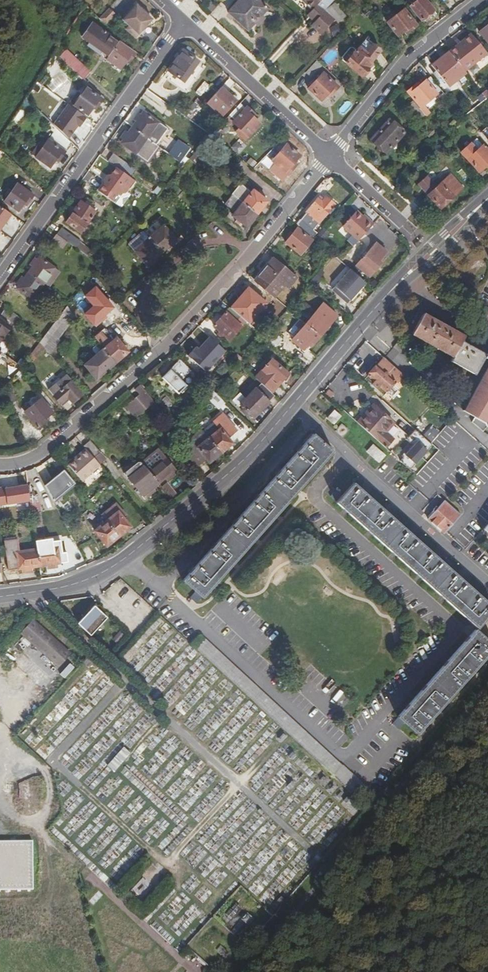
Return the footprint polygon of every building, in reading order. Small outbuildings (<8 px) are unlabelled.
[(248,30),(268,8),(259,0),(238,0),(227,12),(248,30)] [(434,11),(426,0),(416,0),(417,1),(410,6),(422,21),(434,11)] [(142,10),(136,4),(122,20),(127,25),(123,29),(134,38),(149,21),(140,13),(142,10)] [(85,5),(71,26),(77,30),(90,9),(85,5)] [(99,18),(106,24),(116,13),(109,7),(99,18)] [(307,15),(314,21),(320,15),(313,9),(307,15)] [(407,29),(409,31),(416,26),(404,9),(387,22),(397,36),(404,31),(407,29)] [(131,60),(135,54),(118,42),(118,43),(109,37),(110,36),(91,23),(81,37),(108,56),(106,59),(121,69),(128,59),(131,60)] [(486,26),(479,31),(487,43),(487,25),(486,26)] [(465,43),(461,46),(451,54),(463,69),(469,64),(470,66),(486,53),(484,51),(470,34),(463,40),(465,43)] [(341,57),(341,59),(345,62),(361,76),(368,68),(367,67),(371,63),(371,62),(381,50),(372,44),(371,46),(364,41),(355,50),(352,47),(349,48),(341,57)] [(61,58),(83,79),(89,71),(65,50),(59,56),(61,58)] [(167,71),(182,81),(196,61),(182,50),(167,71)] [(463,69),(451,54),(449,51),(431,65),(447,86),(465,71),(464,71),(463,69)] [(59,56),(54,52),(47,64),(51,68),(61,58),(59,56)] [(315,61),(304,73),(310,78),(321,66),(315,61)] [(333,83),(323,74),(322,73),(315,82),(313,80),(309,84),(311,86),(308,89),(321,101),(327,95),(327,94),(330,91),(332,94),(338,88),(333,83)] [(323,74),(333,83),(334,81),(325,73),(323,74)] [(78,83),(83,79),(78,74),(73,79),(78,83)] [(406,91),(420,107),(422,105),(441,90),(430,76),(415,88),(413,85),(406,91)] [(204,96),(209,83),(201,81),(196,93),(204,96)] [(76,101),(73,105),(88,115),(95,105),(97,106),(102,99),(85,87),(79,97),(76,95),(73,99),(76,101)] [(221,87),(207,102),(221,116),(235,101),(221,87)] [(422,112),(418,108),(412,100),(406,105),(416,116),(422,112)] [(230,124),(232,122),(245,109),(239,104),(225,120),(230,124)] [(422,112),(425,115),(428,112),(422,105),(420,107),(418,108),(422,112)] [(247,107),(245,109),(232,122),(241,130),(238,133),(243,137),(245,134),(248,137),(260,124),(253,118),(255,115),(247,107)] [(132,127),(156,144),(167,129),(144,112),(141,116),(137,122),(132,127)] [(371,138),(386,152),(404,132),(389,119),(371,138)] [(148,162),(159,146),(156,144),(132,127),(128,133),(126,132),(120,139),(123,140),(120,144),(148,162)] [(71,142),(57,129),(49,139),(48,139),(36,157),(50,167),(57,157),(60,158),(65,151),(64,151),(71,142)] [(190,160),(198,167),(202,169),(206,163),(203,161),(211,151),(210,150),(218,139),(211,134),(190,160)] [(171,154),(183,163),(192,151),(180,142),(171,154)] [(484,167),(487,163),(487,150),(483,144),(476,150),(469,143),(460,151),(478,172),(484,167)] [(274,163),(267,170),(281,181),(296,165),(294,162),(299,156),(286,144),(272,160),(274,163)] [(117,167),(124,172),(129,166),(113,155),(108,161),(117,167)] [(124,172),(117,167),(111,175),(107,176),(104,180),(104,184),(99,192),(112,202),(118,194),(126,192),(135,180),(124,172)] [(463,187),(450,174),(436,186),(426,175),(417,183),(427,194),(440,207),(463,187)] [(166,188),(177,199),(183,192),(172,181),(166,188)] [(4,200),(19,211),(26,201),(28,203),(34,196),(16,183),(4,200)] [(242,202),(256,214),(266,200),(252,189),(251,192),(239,183),(231,193),(242,202)] [(159,196),(165,189),(161,186),(155,192),(159,196)] [(317,198),(305,211),(318,222),(334,204),(324,196),(320,201),(317,198)] [(95,212),(81,201),(66,222),(80,233),(95,212)] [(256,214),(242,202),(232,215),(246,227),(256,214)] [(342,225),(358,241),(374,224),(367,218),(365,220),(355,211),(342,225)] [(158,219),(143,232),(161,252),(176,240),(158,219)] [(298,226),(312,238),(315,235),(310,229),(302,222),(298,226)] [(57,234),(76,248),(81,241),(62,227),(57,234)] [(323,227),(315,236),(320,240),(323,237),(322,236),(327,231),(323,227)] [(300,254),(311,240),(297,228),(285,242),(300,254)] [(161,252),(143,232),(128,244),(147,265),(161,252)] [(355,265),(369,276),(375,269),(376,270),(382,263),(379,260),(386,252),(375,242),(355,265)] [(39,257),(28,272),(44,283),(55,269),(39,257)] [(255,280),(274,297),(293,274),(274,258),(255,280)] [(349,303),(364,281),(344,266),(328,288),(349,303)] [(318,270),(310,282),(316,286),(324,273),(318,270)] [(32,299),(44,283),(28,272),(17,288),(32,299)] [(39,342),(49,354),(61,339),(59,337),(76,316),(67,305),(58,316),(39,342)] [(322,305),(305,324),(319,337),(336,317),(322,305)] [(234,322),(240,316),(230,307),(212,325),(228,340),(240,327),(234,322)] [(0,315),(17,326),(21,320),(5,309),(0,315)] [(486,354),(461,340),(463,336),(423,314),(411,335),(452,357),(450,361),(475,374),(486,354)] [(5,334),(10,327),(0,320),(0,340),(5,334)] [(319,337),(305,324),(292,340),(303,350),(307,345),(310,341),(313,343),(319,337)] [(197,327),(189,336),(198,345),(206,336),(197,327)] [(264,336),(275,345),(283,337),(271,327),(264,336)] [(95,330),(91,334),(104,348),(116,362),(128,352),(116,338),(114,340),(104,329),(98,334),(95,330)] [(203,373),(224,351),(207,335),(186,357),(203,373)] [(4,354),(9,349),(3,345),(0,342),(0,351),(4,354)] [(102,373),(116,362),(104,348),(91,360),(102,373)] [(395,381),(399,377),(402,375),(383,358),(367,375),(383,390),(394,379),(395,381)] [(181,380),(191,370),(180,359),(162,377),(178,394),(186,385),(181,380)] [(260,383),(271,393),(288,374),(271,359),(254,378),(260,383)] [(461,412),(471,417),(469,422),(481,430),(486,426),(484,423),(483,422),(487,413),(487,365),(461,412)] [(72,403),(83,394),(71,380),(54,395),(60,403),(68,397),(72,403)] [(274,396),(271,393),(260,383),(255,388),(267,402),(274,396)] [(267,402),(255,388),(240,402),(252,415),(267,402)] [(213,391),(206,397),(217,410),(226,403),(213,391)] [(132,400),(142,411),(149,405),(139,394),(132,400)] [(52,411),(41,398),(24,411),(37,428),(44,422),(42,420),(52,411)] [(137,415),(142,411),(132,400),(127,404),(137,415)] [(356,423),(385,448),(393,440),(385,432),(393,423),(372,405),(356,423)] [(326,418),(333,424),(340,416),(333,410),(326,418)] [(349,430),(342,423),(335,431),(343,437),(349,430)] [(431,425),(422,434),(431,442),(439,433),(431,425)] [(220,428),(209,438),(220,452),(232,443),(220,428)] [(209,461),(220,452),(209,438),(201,429),(190,438),(197,446),(189,454),(198,464),(206,457),(209,461)] [(393,455),(409,469),(431,444),(414,430),(393,455)] [(202,597),(289,499),(332,450),(313,434),(183,580),(202,597)] [(184,448),(189,454),(197,446),(190,438),(185,442),(184,448)] [(367,451),(379,461),(385,455),(373,445),(367,451)] [(72,458),(74,460),(87,449),(85,447),(72,458)] [(87,449),(74,460),(69,465),(82,480),(100,464),(87,449)] [(156,449),(141,462),(158,482),(173,470),(156,449)] [(151,488),(158,482),(141,462),(139,460),(124,473),(142,495),(144,493),(147,496),(154,490),(151,488)] [(65,472),(57,462),(51,466),(60,477),(65,472)] [(336,502),(478,627),(399,716),(417,733),(487,654),(487,603),(353,483),(336,502)] [(30,507),(28,493),(27,485),(20,486),(23,508),(30,507)] [(30,507),(31,513),(42,511),(39,491),(28,493),(30,507)] [(443,533),(460,514),(445,501),(429,520),(443,533)] [(115,504),(101,515),(106,521),(117,512),(119,514),(122,512),(115,504)] [(130,526),(119,514),(117,512),(106,521),(118,536),(130,526)] [(118,536),(106,521),(94,531),(107,546),(118,536)] [(36,549),(18,551),(16,539),(3,540),(7,570),(23,569),(31,568),(39,567),(39,566),(36,549)] [(69,547),(76,564),(83,561),(76,544),(69,547)] [(57,546),(36,549),(39,566),(47,565),(47,568),(56,567),(56,564),(59,563),(57,546)] [(86,619),(84,617),(78,623),(91,636),(97,629),(96,628),(101,623),(102,624),(108,618),(94,605),(91,608),(94,611),(86,619)] [(91,608),(84,617),(86,619),(94,611),(91,608)] [(32,620),(20,633),(57,666),(69,653),(32,620)] [(262,709),(332,774),(341,764),(201,634),(192,643),(206,657),(262,709)] [(94,666),(96,664),(87,656),(82,662),(88,666),(91,663),(94,666)] [(306,679),(321,693),(329,685),(314,671),(306,679)] [(122,747),(113,756),(120,763),(129,753),(122,747)] [(120,763),(113,756),(106,765),(113,771),(120,763)] [(343,765),(334,774),(358,797),(367,787),(343,765)] [(33,841),(0,842),(0,890),(35,890),(33,841)] [(97,889),(89,901),(96,905),(103,893),(97,889)] [(235,903),(220,921),(237,936),(253,918),(235,903)]
